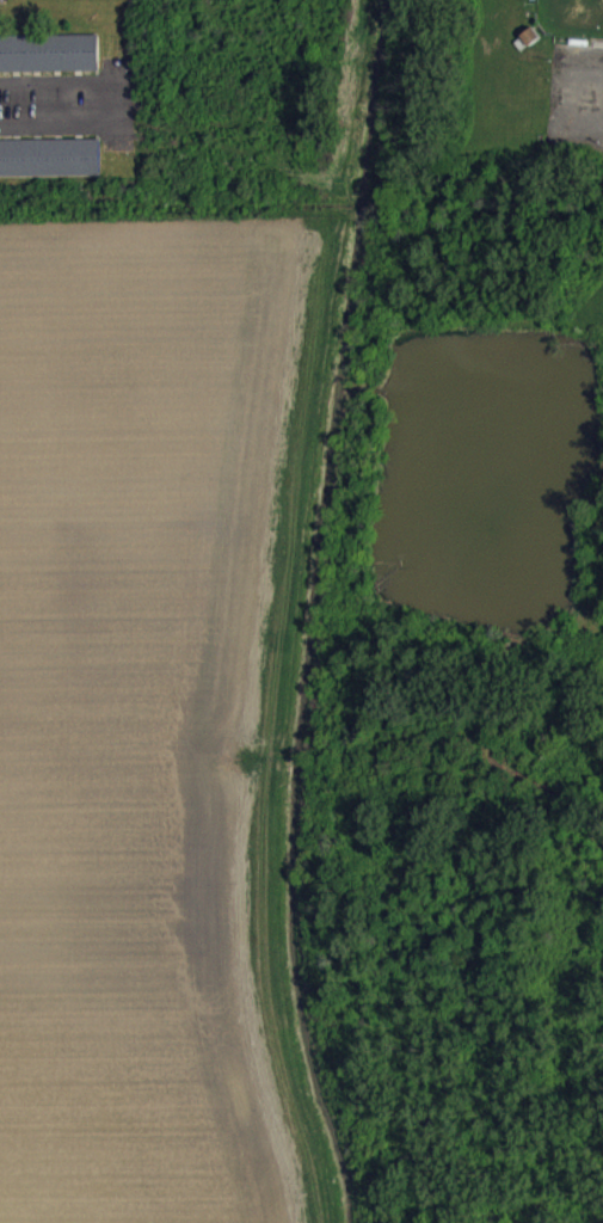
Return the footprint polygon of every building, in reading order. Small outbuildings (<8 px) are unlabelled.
[(101,82),(100,46),(0,48),(0,84),(101,82)] [(103,172),(0,173),(0,138),(101,137),(103,172)]
